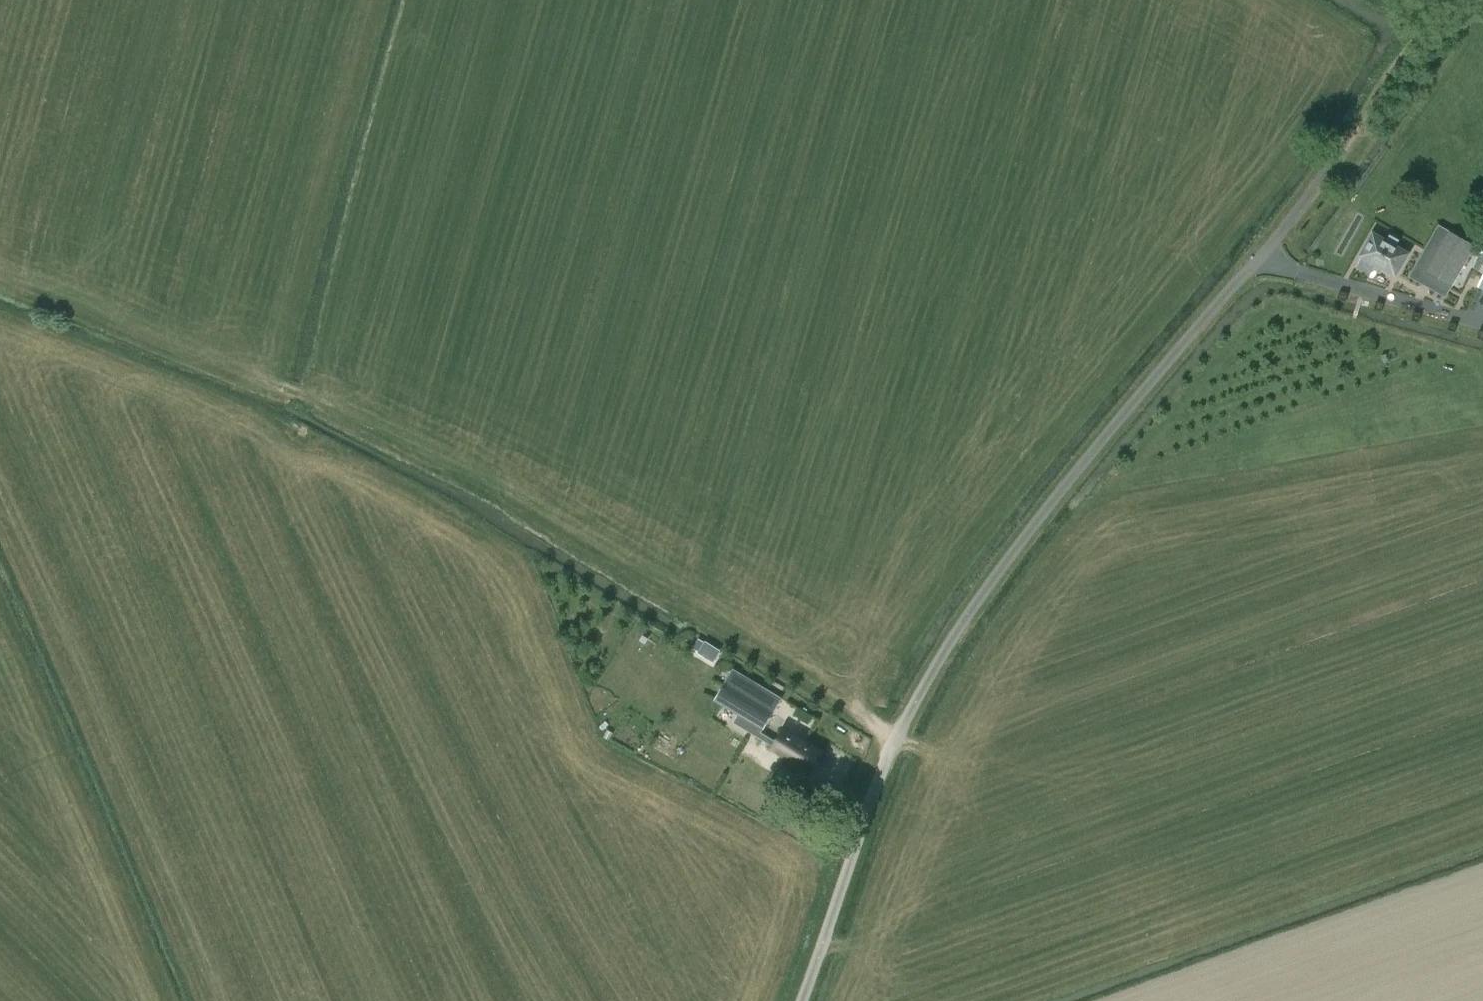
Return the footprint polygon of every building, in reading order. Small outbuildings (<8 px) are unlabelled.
[(1454,287),(1476,246),(1450,232),(1427,273),(1454,287)] [(1363,256),(1364,257),(1359,265),(1371,272),(1374,267),(1381,271),(1383,267),(1396,274),(1408,254),(1396,247),(1399,241),(1391,236),(1387,242),(1375,235),(1363,256)] [(706,643),(699,655),(715,664),(721,652),(706,643)] [(733,670),(715,700),(756,725),(751,733),(775,748),(778,743),(761,733),(763,729),(764,730),(782,699),(733,670)] [(798,709),(794,715),(808,724),(812,717),(798,709)] [(778,743),(775,748),(789,757),(786,762),(796,768),(799,763),(811,770),(820,754),(784,733),(778,743)]
